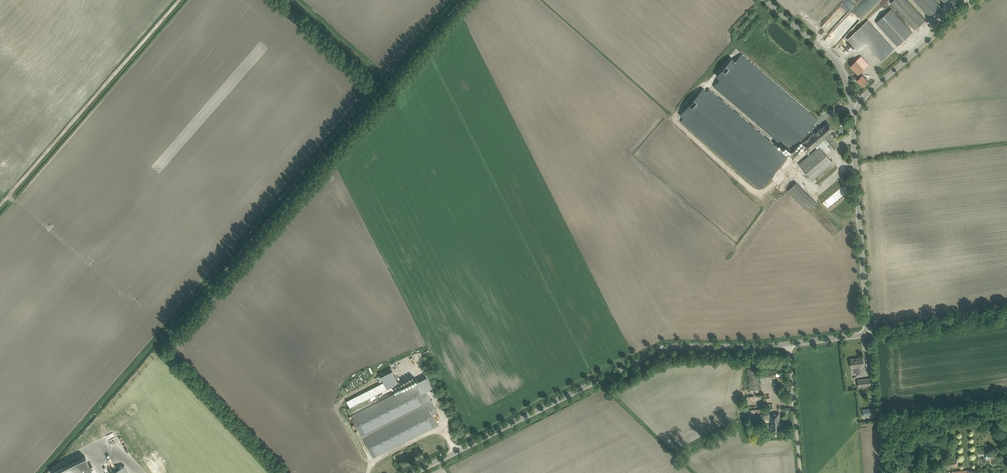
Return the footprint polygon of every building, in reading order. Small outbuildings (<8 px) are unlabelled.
[(915,30),(926,20),(907,0),(894,0),(891,3),(915,30)] [(930,17),(941,6),(935,0),(915,0),(930,17)] [(876,23),(882,29),(898,46),(913,32),(892,9),(876,23)] [(894,49),(868,20),(856,31),(866,42),(882,60),(894,49)] [(720,78),(714,86),(789,151),(817,118),(741,53),(735,61),(731,58),(716,75),(720,78)] [(855,77),(857,79),(863,86),(868,81),(863,75),(862,75),(860,72),(869,64),(861,56),(857,59),(853,55),(847,61),(850,65),(858,74),(855,77)] [(703,88),(680,114),(684,118),(681,121),(758,186),(786,154),(709,88),(706,91),(703,88)] [(799,164),(809,176),(812,179),(833,162),(817,144),(825,138),(834,149),(839,145),(828,133),(833,129),(828,122),(822,128),(821,127),(802,143),(809,151),(815,146),(817,148),(799,164)] [(787,191),(808,210),(816,201),(796,182),(787,191)] [(850,359),(851,367),(856,366),(857,374),(861,373),(860,366),(864,365),(862,357),(850,359)] [(759,388),(758,375),(764,374),(764,376),(774,375),(774,370),(764,371),(764,369),(758,369),(757,367),(748,368),(748,373),(750,389),(754,388),(759,388)] [(392,370),(381,376),(387,387),(398,381),(392,370)] [(857,380),(858,387),(872,385),(871,378),(857,380)] [(292,448),(305,472),(343,472),(366,461),(367,467),(379,461),(374,456),(438,424),(432,414),(437,412),(426,390),(421,392),(416,382),(292,448)] [(863,409),(863,416),(873,415),(872,407),(863,409)] [(779,412),(769,413),(770,418),(770,422),(771,422),(772,430),(780,429),(779,421),(780,421),(779,412)] [(85,456),(54,472),(93,472),(85,456)] [(942,460),(943,467),(958,466),(957,458),(942,460)] [(124,465),(108,472),(128,472),(124,465)]
